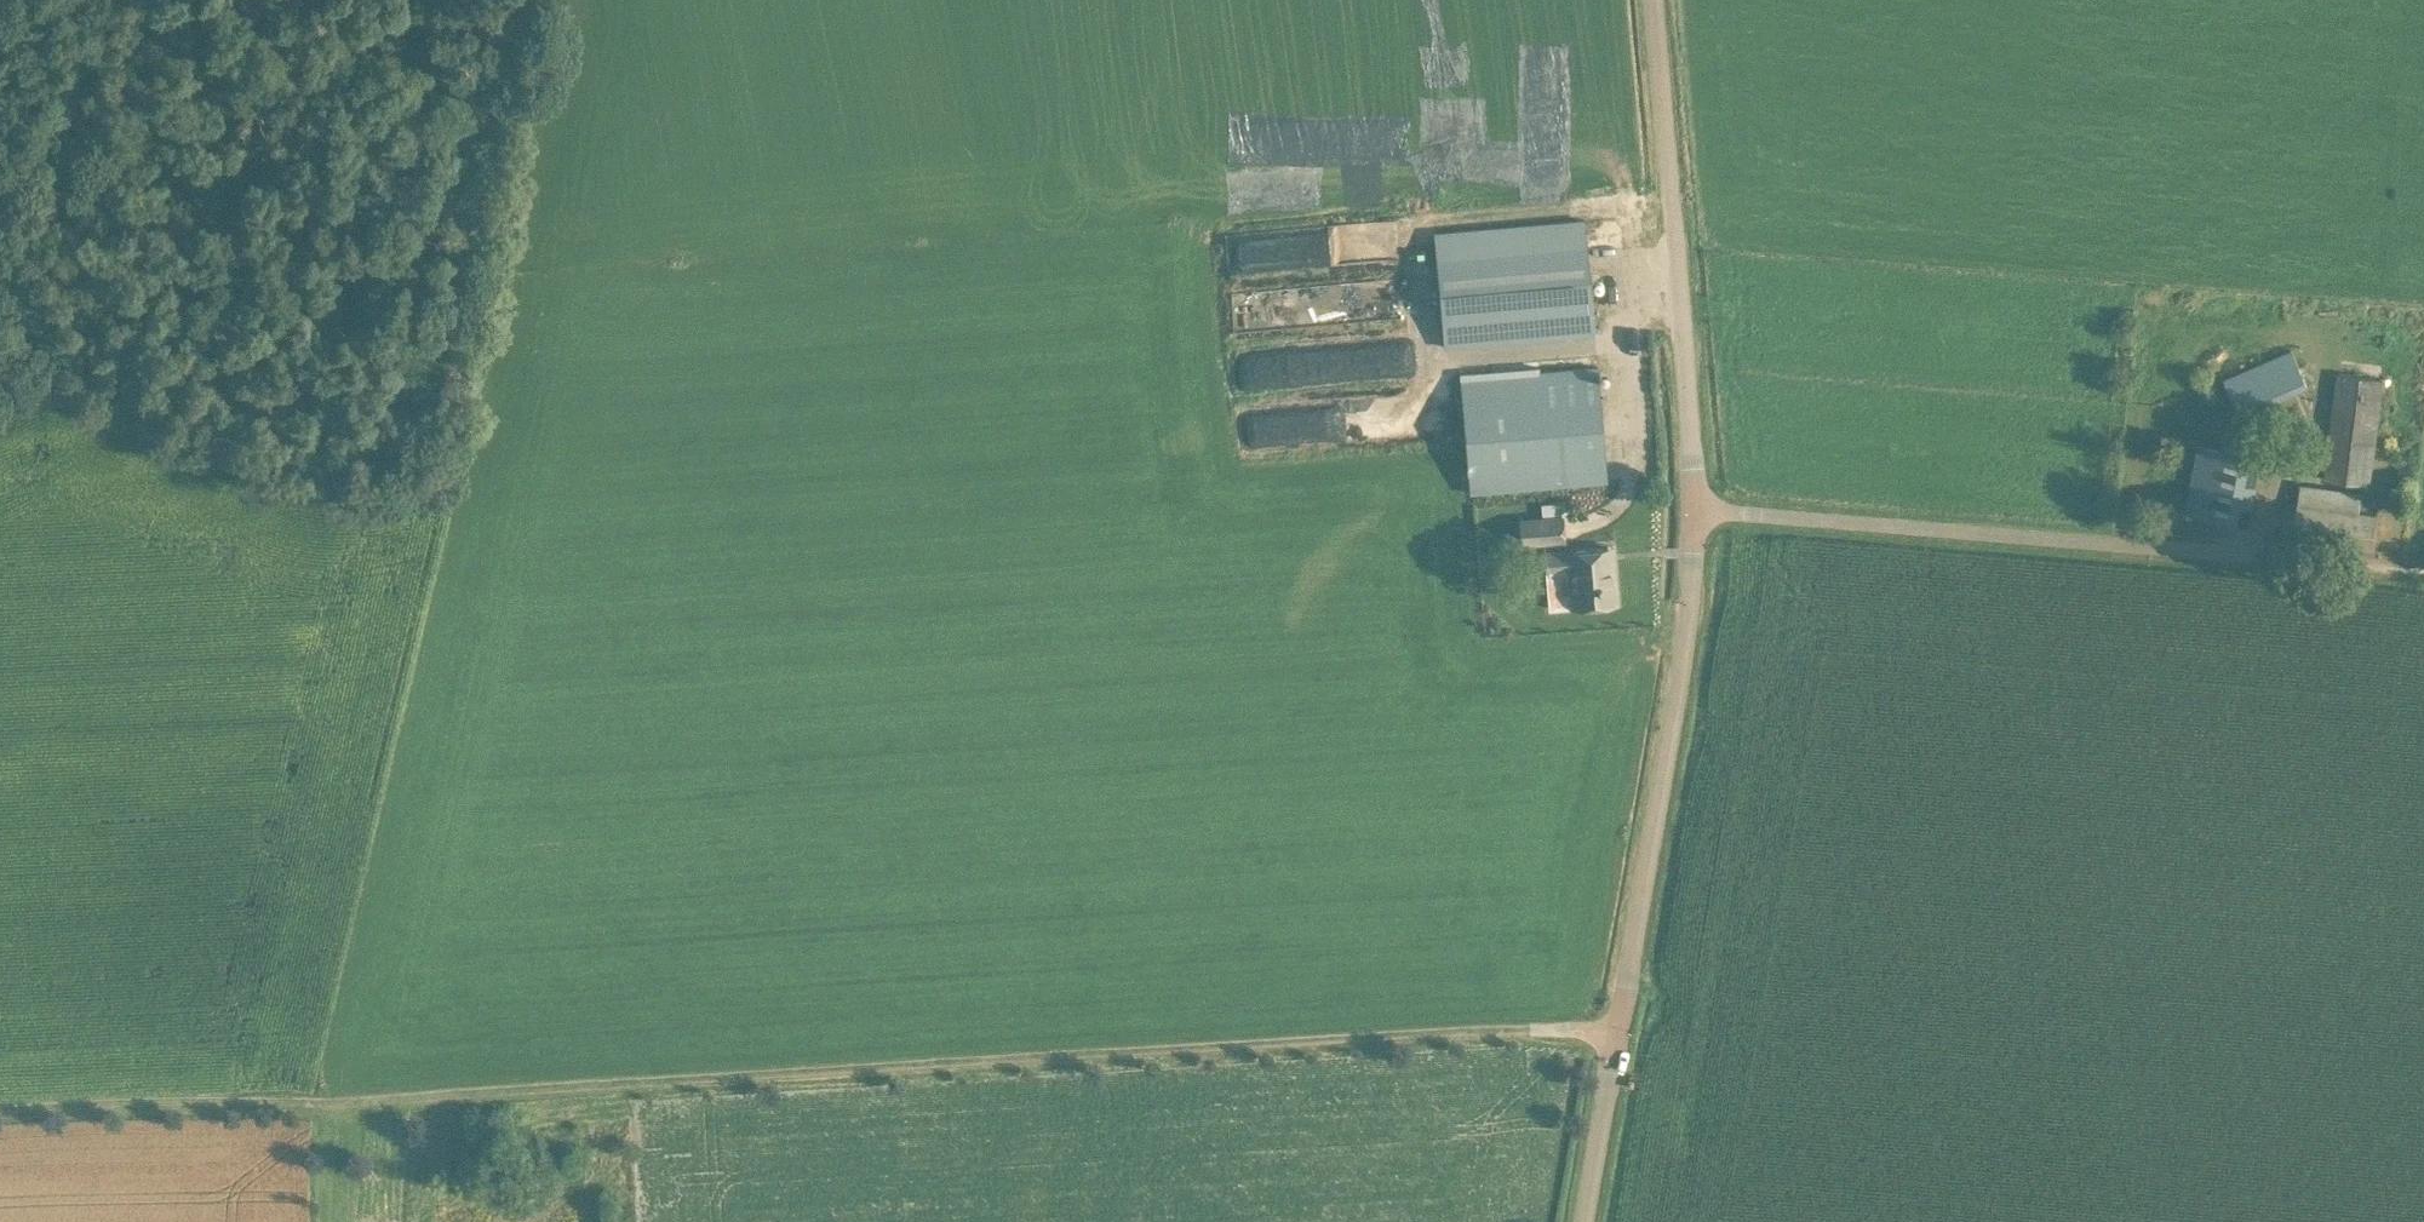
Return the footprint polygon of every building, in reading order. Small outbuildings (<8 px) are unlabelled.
[(1446,345),(1571,335),(1595,333),(1586,218),(1436,230),(1446,345)] [(2292,350),(2224,379),(2240,415),(2308,385),(2292,350)] [(1471,491),(1473,491),(1607,480),(1598,366),(1540,371),(1540,368),(1462,374),(1471,491)] [(2385,378),(2338,371),(2324,478),(2371,483),(2385,378)] [(2199,442),(2190,488),(2185,512),(2249,524),(2262,456),(2221,447),(2199,442)] [(2374,548),(2377,524),(2379,512),(2361,510),(2363,492),(2301,484),(2294,538),(2374,548)] [(1566,541),(1564,513),(1520,517),(1522,544),(1566,541)] [(1608,546),(1545,551),(1547,570),(1566,568),(1569,606),(1618,601),(1616,580),(1610,580),(1608,546)]
